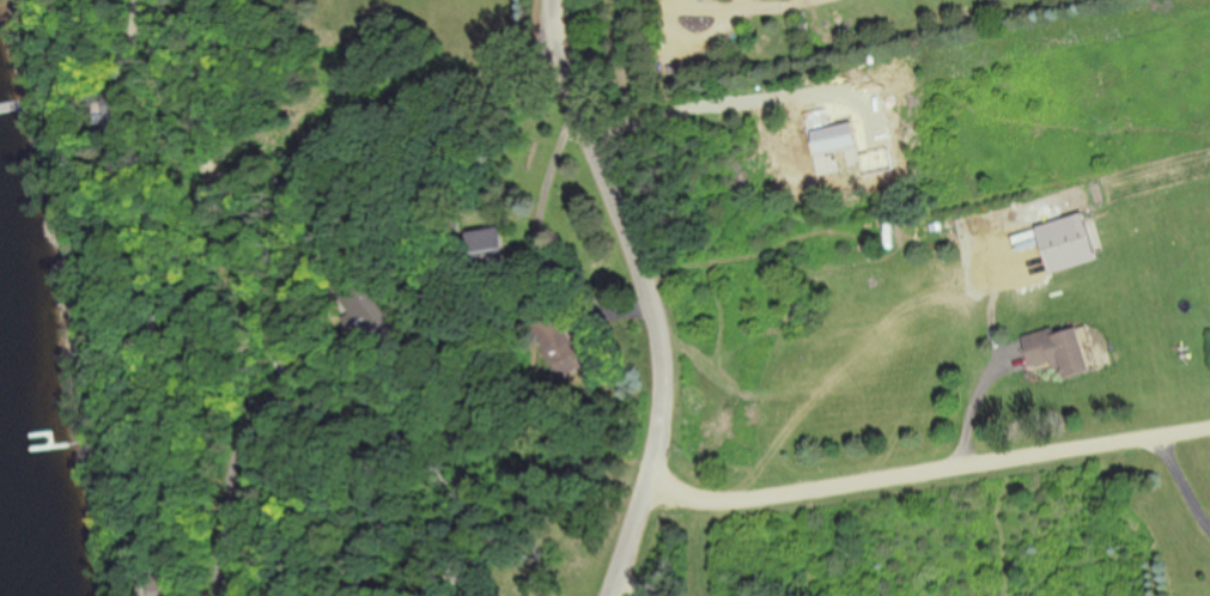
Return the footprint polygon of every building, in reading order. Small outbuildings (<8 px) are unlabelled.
[(133,122),(133,105),(122,106),(122,123),(133,122)] [(346,297),(370,339),(396,324),(371,282),(346,297)] [(1027,336),(1035,365),(1058,359),(1059,366),(1069,364),(1071,375),(1096,367),(1084,328),(1058,335),(1056,328),(1027,336)]
